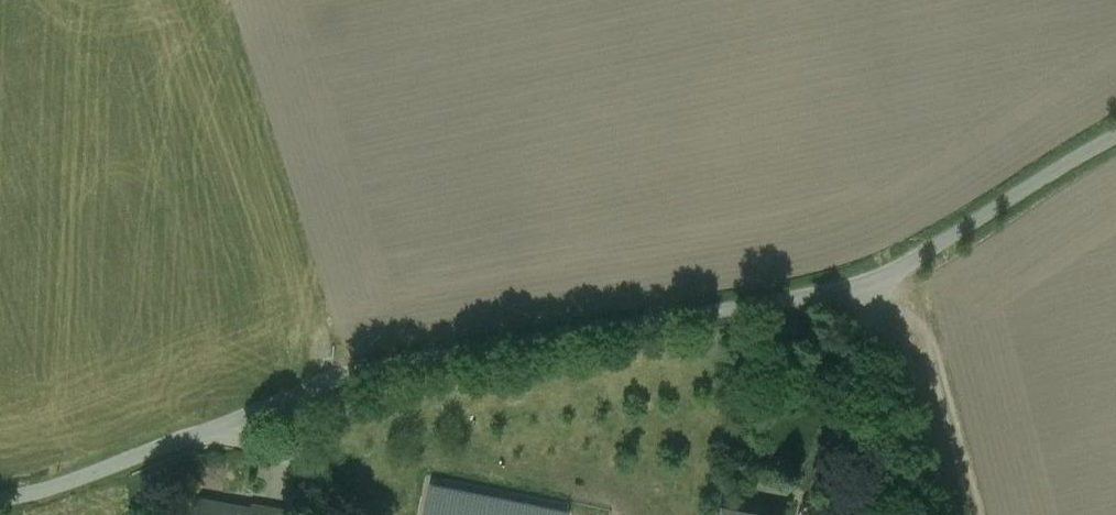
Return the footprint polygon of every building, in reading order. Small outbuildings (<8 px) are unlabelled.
[(428,514),(564,514),(565,511),(434,485),(428,514)] [(195,498),(192,514),(284,514),(285,511),(264,508),(263,511),(252,509),(252,508),(195,498)] [(722,506),(721,514),(767,514),(722,506)]
